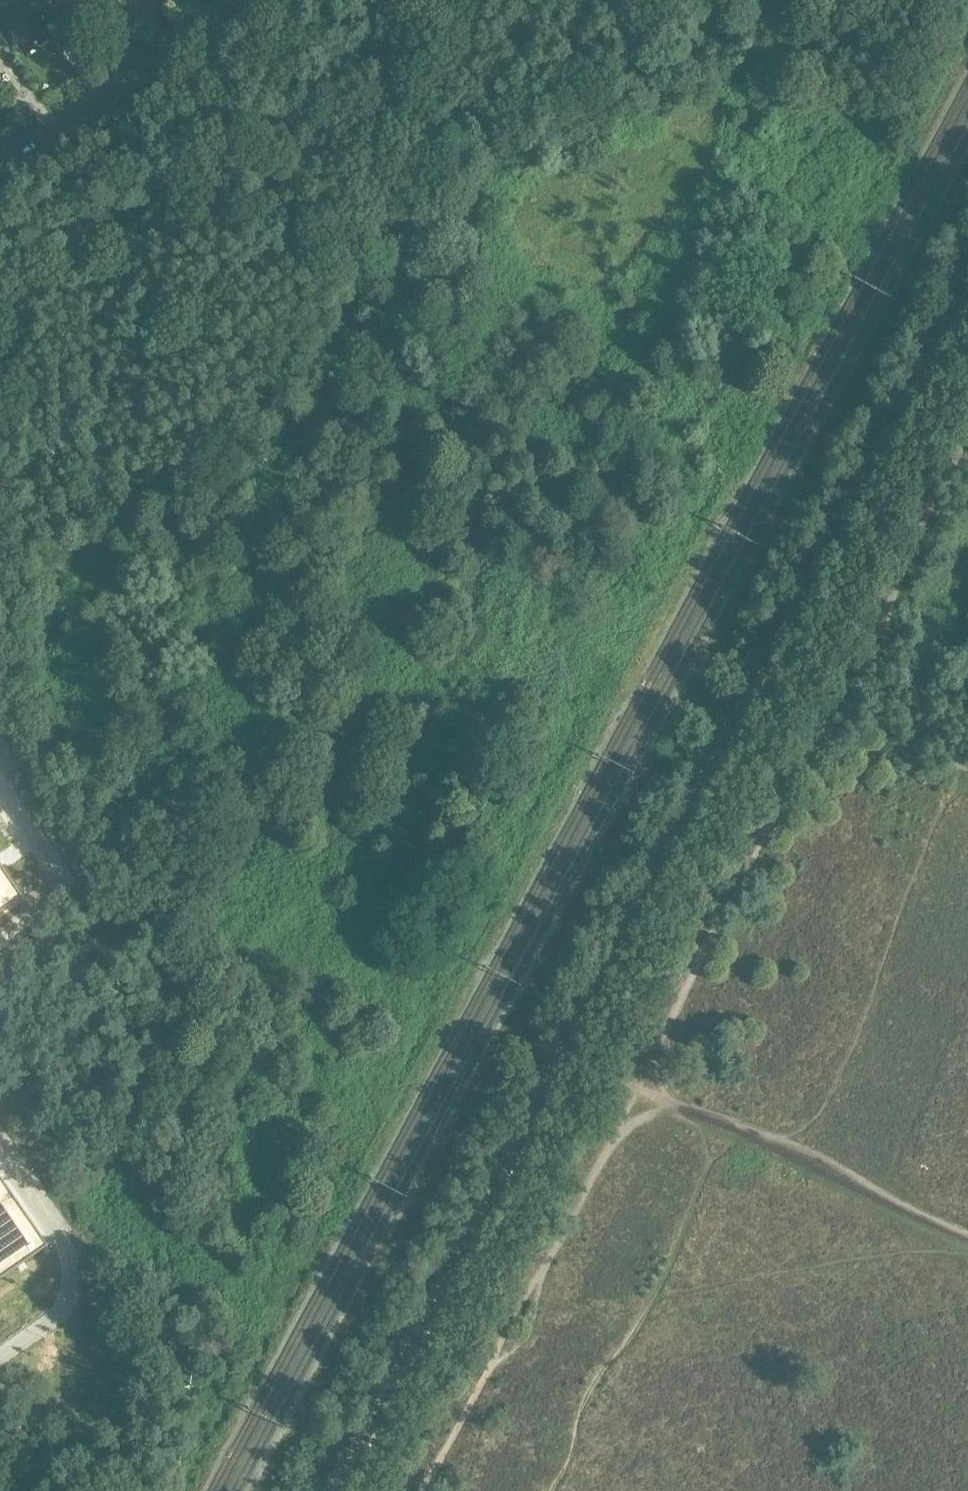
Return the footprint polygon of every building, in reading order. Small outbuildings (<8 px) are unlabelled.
[(0,19),(26,57),(51,39),(43,28),(64,13),(55,0),(34,0),(28,5),(25,1),(0,19)] [(24,896),(0,862),(0,913),(24,896)] [(49,1245),(0,1175),(0,1279),(49,1245)]
